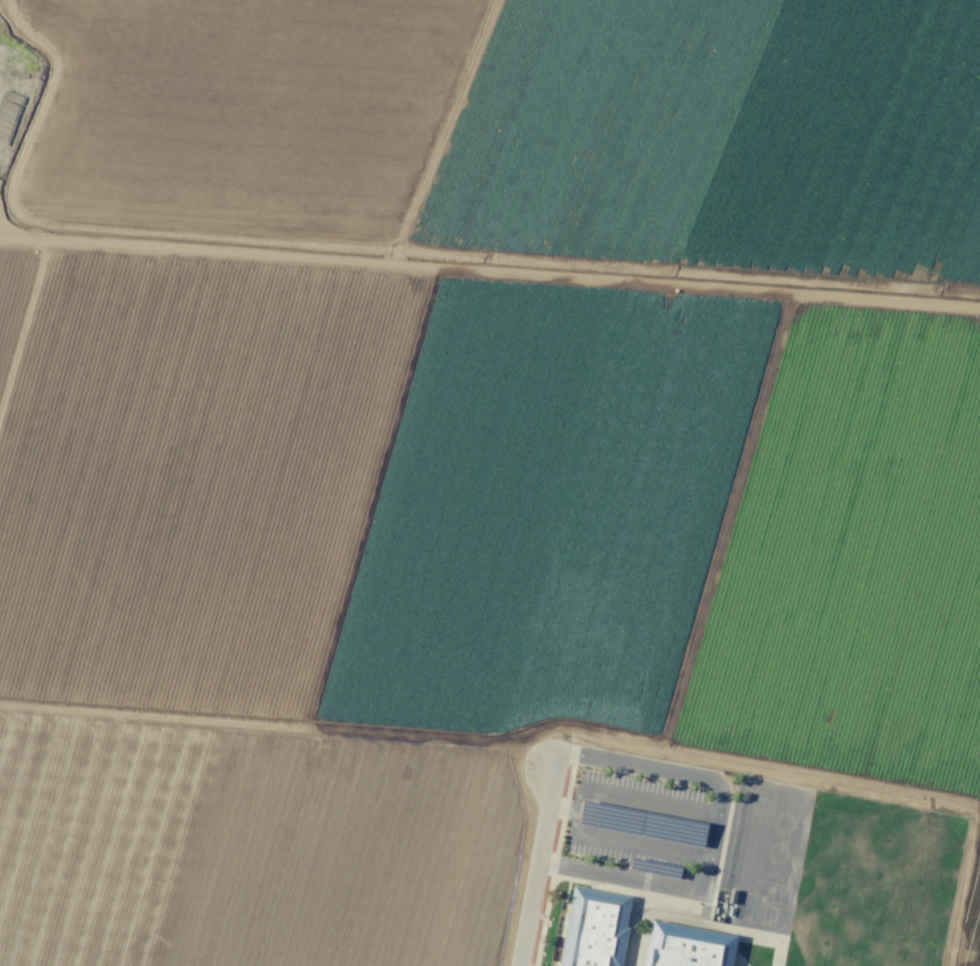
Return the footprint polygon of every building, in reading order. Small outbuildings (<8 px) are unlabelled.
[(558,965),(623,965),(629,929),(626,928),(631,897),(573,885),(558,965)] [(643,965),(732,965),(737,934),(651,920),(643,965)]
